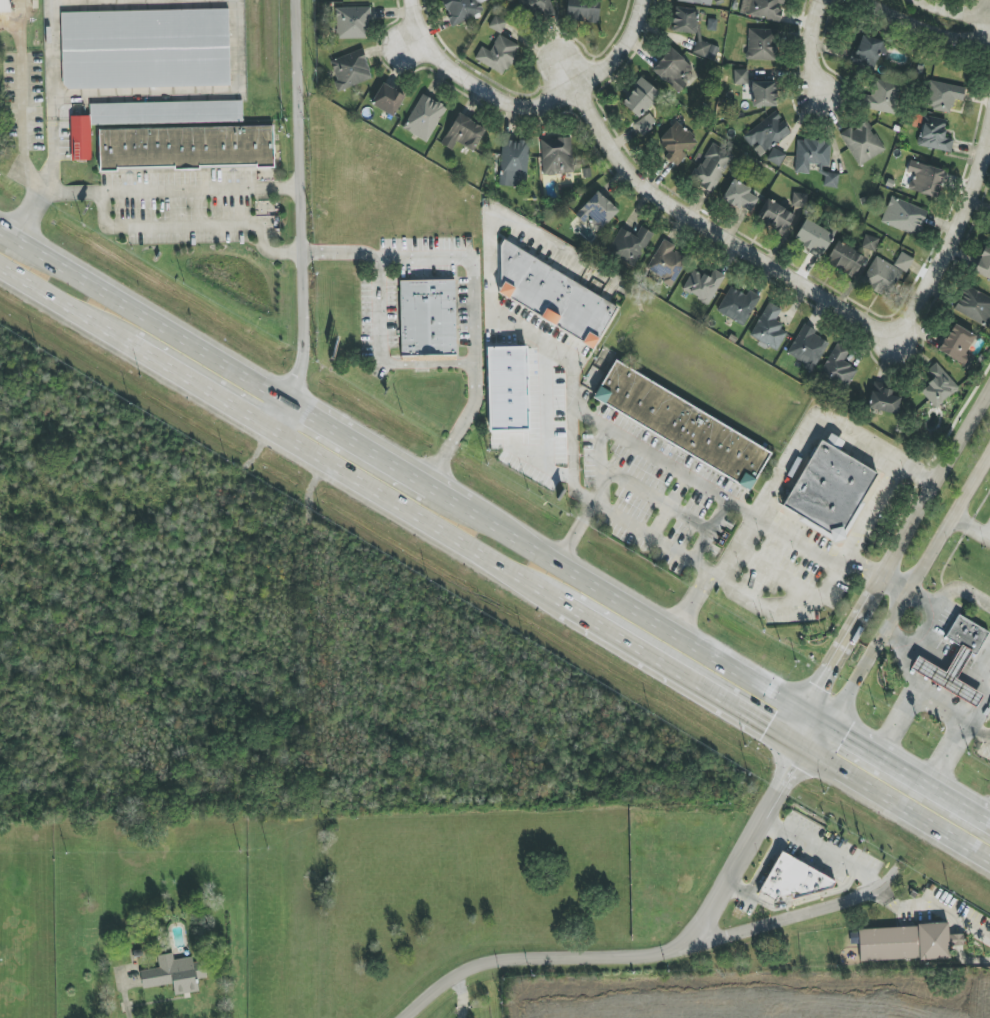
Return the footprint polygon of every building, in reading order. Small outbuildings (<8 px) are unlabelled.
[(10,0),(0,0),(0,13),(10,12),(10,0)] [(479,4),(487,0),(441,0),(453,26),(483,12),(479,4)] [(550,0),(518,0),(528,23),(555,12),(550,0)] [(599,23),(599,0),(567,0),(566,22),(599,23)] [(780,23),(785,0),(743,0),(740,14),(780,23)] [(336,39),(371,38),(370,7),(335,8),(336,39)] [(696,9),(673,8),(672,32),(695,33),(696,9)] [(62,12),(63,89),(230,86),(228,9),(62,12)] [(488,27),(501,34),(507,22),(495,15),(488,27)] [(747,60),(774,61),(775,30),(748,29),(747,60)] [(885,55),(889,44),(861,34),(850,62),(873,70),(880,53),(885,55)] [(474,60),(505,75),(520,46),(498,35),(490,51),(481,46),(474,60)] [(714,62),(719,49),(698,40),(692,53),(714,62)] [(693,67),(671,48),(651,70),(678,94),(687,85),(682,80),(693,67)] [(372,81),(364,50),(329,59),(337,90),(372,81)] [(734,85),(748,84),(747,69),(734,70),(734,85)] [(621,102),(638,118),(660,95),(643,78),(621,102)] [(893,116),(901,87),(874,79),(869,96),(866,95),(862,107),(893,116)] [(752,82),(753,107),(776,106),(775,81),(752,82)] [(962,102),(965,87),(929,81),(924,108),(951,113),(953,100),(962,102)] [(405,96),(382,83),(371,105),(393,117),(405,96)] [(445,106),(420,94),(404,130),(429,142),(445,106)] [(90,104),(90,116),(70,116),(71,161),(91,161),(91,125),(243,122),(242,101),(90,104)] [(751,147),(758,142),(765,152),(792,132),(776,111),(742,136),(751,147)] [(485,129),(458,114),(441,145),(452,150),(456,143),(473,152),(485,129)] [(657,126),(650,114),(633,123),(640,135),(657,126)] [(947,120),(924,115),(917,145),(950,152),(953,139),(943,137),(947,120)] [(839,135),(859,166),(885,150),(866,119),(839,135)] [(676,167),(687,154),(699,141),(677,121),(657,143),(668,153),(665,157),(676,167)] [(99,130),(100,171),(274,167),(273,126),(99,130)] [(542,175),(573,173),(571,138),(541,139),(542,175)] [(528,141),(502,140),(500,185),(527,186),(528,141)] [(796,140),(795,173),(809,173),(809,164),(829,165),(830,142),(796,140)] [(690,181),(713,193),(734,155),(711,143),(690,181)] [(779,167),(786,154),(773,148),(766,160),(779,167)] [(906,171),(914,173),(909,190),(936,198),(944,170),(910,160),(906,171)] [(822,185),(836,189),(840,175),(826,172),(822,185)] [(750,214),(761,195),(733,179),(722,198),(750,214)] [(588,221),(598,231),(618,212),(599,191),(574,214),(584,224),(588,221)] [(807,207),(807,194),(792,193),(792,206),(807,207)] [(881,223),(919,236),(927,210),(890,197),(881,223)] [(794,216),(768,198),(755,218),(781,236),(794,216)] [(792,241),(821,257),(834,235),(805,218),(792,241)] [(635,236),(621,228),(607,253),(634,267),(652,233),(641,227),(635,236)] [(875,252),(879,239),(866,235),(862,247),(875,252)] [(673,286),(688,259),(673,250),(675,246),(663,239),(646,271),(673,286)] [(855,278),(865,256),(836,242),(825,264),(855,278)] [(617,307),(510,244),(491,275),(503,282),(498,292),(593,348),(617,307)] [(989,280),(989,249),(985,247),(973,273),(989,280)] [(894,266),(907,272),(913,258),(900,252),(894,266)] [(861,284),(888,298),(902,271),(875,256),(861,284)] [(710,304),(724,275),(714,270),(710,278),(692,269),(682,291),(710,304)] [(400,281),(401,358),(457,356),(455,280),(400,281)] [(743,326),(760,296),(749,290),(746,295),(731,286),(717,310),(743,326)] [(989,327),(989,326),(989,297),(964,287),(953,313),(989,327)] [(777,352),(788,331),(774,323),(781,310),(768,302),(749,336),(777,352)] [(938,351),(967,368),(973,357),(966,353),(975,336),(953,324),(938,351)] [(786,354),(813,370),(830,341),(803,326),(786,354)] [(819,372),(845,388),(857,370),(843,361),(850,350),(838,343),(819,372)] [(527,346),(487,347),(489,433),(529,432),(527,346)] [(751,488),(772,450),(613,363),(592,401),(751,488)] [(928,370),(935,377),(920,392),(937,409),(959,387),(935,363),(928,370)] [(867,408),(896,416),(901,397),(891,395),(893,388),(873,383),(867,408)] [(782,512),(842,542),(877,472),(838,453),(844,441),(830,434),(825,443),(819,439),(782,512)] [(947,672),(917,657),(909,672),(977,705),(983,694),(956,681),(970,652),(977,655),(989,631),(957,615),(945,639),(960,646),(947,672)] [(825,903),(836,880),(779,853),(759,893),(775,901),(784,883),(825,903)] [(860,962),(949,958),(949,946),(964,946),(964,934),(948,935),(948,925),(858,928),(860,962)] [(198,991),(193,957),(174,960),(173,953),(157,956),(159,968),(140,971),(143,988),(173,984),(174,995),(198,991)]
